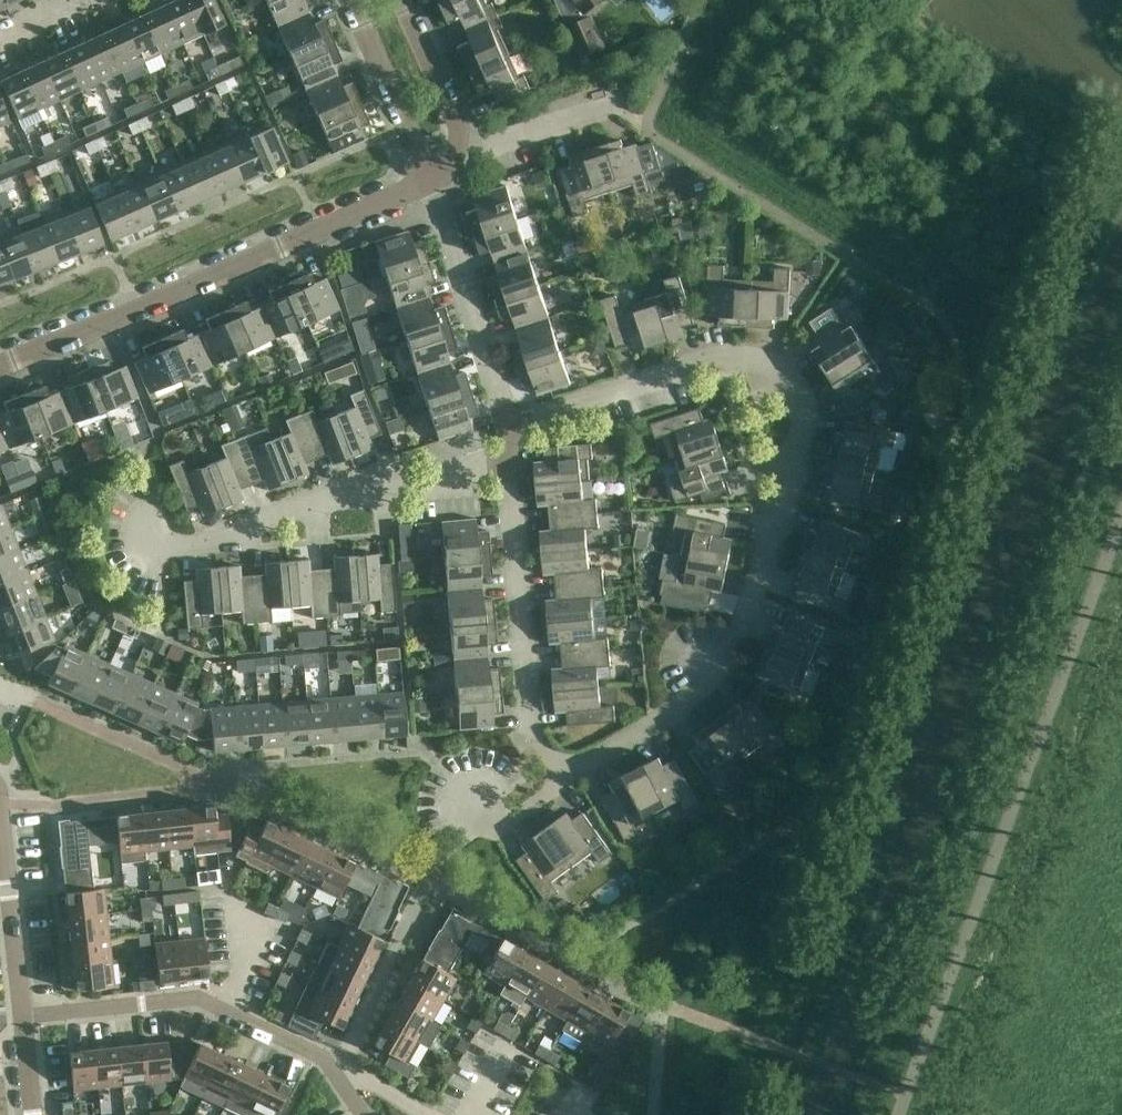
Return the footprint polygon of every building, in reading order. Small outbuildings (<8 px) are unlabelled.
[(165,5),(183,43),(204,34),(188,0),(176,0),(165,5)] [(204,34),(225,24),(214,0),(188,0),(204,34)] [(277,26),(309,12),(304,1),(307,0),(266,0),(277,26)] [(499,15),(493,2),(488,5),(486,0),(439,0),(450,23),(462,18),(467,29),(499,15)] [(582,56),(605,46),(592,17),(589,18),(587,12),(602,0),(557,0),(582,56)] [(165,5),(145,14),(162,53),(183,43),(165,5)] [(277,26),(291,58),(333,40),(324,19),(314,23),(309,12),(277,26)] [(142,62),(162,53),(145,14),(124,24),(142,62)] [(499,15),(467,29),(472,40),(459,45),(471,71),(510,53),(499,29),(504,27),(499,15)] [(124,24),(104,33),(121,72),(142,62),(124,24)] [(247,26),(234,32),(239,42),(251,36),(247,26)] [(101,81),(121,72),(104,33),(83,43),(101,81)] [(291,58),(305,90),(337,76),(332,64),(342,60),(333,40),(291,58)] [(83,43),(63,52),(80,91),(101,81),(83,43)] [(63,52),(42,62),(60,100),(80,91),(63,52)] [(499,102),(531,88),(525,75),(520,77),(510,53),(471,71),(482,96),(494,91),(499,102)] [(225,63),(218,66),(222,75),(229,71),(243,65),(239,56),(225,63)] [(42,62),(21,71),(39,110),(60,100),(42,62)] [(222,75),(218,66),(212,69),(205,72),(209,81),(212,79),(222,75)] [(21,71),(1,81),(18,119),(23,129),(44,120),(39,110),(21,71)] [(305,90),(320,121),(361,103),(352,82),(342,87),(337,76),(305,90)] [(225,81),(229,91),(238,87),(233,77),(225,81)] [(177,85),(181,93),(193,88),(190,79),(177,85)] [(229,91),(225,81),(215,85),(220,95),(229,91)] [(181,93),(177,85),(164,91),(168,99),(181,93)] [(279,89),(263,95),(268,106),(283,100),(279,89)] [(10,123),(0,97),(0,127),(10,123)] [(181,101),(185,111),(194,107),(190,97),(181,101)] [(136,104),(140,112),(153,106),(149,98),(136,104)] [(185,111),(181,101),(172,105),(176,115),(185,111)] [(320,121),(334,153),(334,154),(365,140),(360,128),(370,123),(361,103),(320,121)] [(140,112),(136,104),(124,109),(128,118),(140,112)] [(95,122),(99,131),(111,125),(108,116),(95,122)] [(137,121),(142,131),(151,126),(146,117),(137,121)] [(142,131),(137,121),(128,125),(133,135),(142,131)] [(99,131),(95,122),(82,128),(86,137),(99,131)] [(248,133),(265,172),(287,162),(270,124),(248,133)] [(243,182),(265,172),(248,133),(226,143),(243,182)] [(54,141),(57,150),(70,144),(66,135),(54,141)] [(94,141),(98,150),(107,146),(103,136),(94,141)] [(57,150),(54,141),(41,147),(45,155),(57,150)] [(98,150),(94,141),(85,145),(89,155),(98,150)] [(612,142),(596,147),(610,191),(634,184),(638,197),(653,192),(650,183),(665,178),(664,175),(681,169),(685,162),(653,142),(638,146),(637,143),(614,151),(612,142)] [(226,143),(204,153),(221,192),(243,182),(226,143)] [(610,191),(596,147),(580,152),(582,161),(559,168),(575,217),(590,212),(586,199),(610,191)] [(199,201),(212,196),(221,192),(204,153),(182,163),(199,201)] [(308,154),(294,160),(298,168),(312,162),(308,154)] [(15,157),(1,162),(5,172),(19,167),(15,157)] [(46,163),(50,173),(59,169),(55,159),(46,163)] [(50,173),(46,163),(36,167),(40,177),(50,173)] [(177,211),(199,201),(182,163),(160,172),(177,211)] [(546,171),(536,175),(539,185),(550,182),(546,171)] [(155,221),(177,211),(160,172),(138,182),(155,221)] [(701,172),(688,176),(696,204),(703,202),(715,181),(701,172)] [(1,181),(5,191),(14,187),(10,177),(1,181)] [(133,230),(155,221),(138,182),(116,192),(133,230)] [(475,232),(518,219),(507,185),(474,195),(478,208),(468,211),(475,232)] [(133,230),(116,192),(94,202),(111,240),(133,230)] [(65,213),(81,252),(104,244),(88,204),(65,213)] [(36,270),(58,261),(43,222),(39,212),(17,221),(21,231),(36,270)] [(58,261),(81,252),(65,213),(43,222),(58,261)] [(690,215),(672,220),(674,226),(691,221),(690,215)] [(529,252),(518,219),(475,232),(482,254),(492,251),(496,262),(529,252)] [(36,270),(21,231),(0,239),(0,244),(14,279),(36,270)] [(385,275),(429,261),(422,240),(412,243),(408,231),(375,241),(385,275)] [(14,279),(0,244),(0,284),(14,279)] [(496,298),(539,284),(529,252),(496,262),(499,274),(489,277),(496,298)] [(385,275),(396,308),(429,297),(425,286),(435,283),(429,261),(385,275)] [(747,326),(750,280),(724,279),(725,265),(709,265),(707,316),(731,317),(730,326),(747,326)] [(750,280),(747,326),(764,327),(765,318),(789,319),(791,268),(775,268),(775,281),(750,280)] [(289,282),(307,324),(340,309),(326,278),(314,283),(310,273),(289,282)] [(645,300),(659,344),(675,339),(672,331),(695,324),(680,275),(665,280),(669,292),(645,300)] [(276,338),(307,324),(289,282),(269,291),(273,301),(262,306),(276,338)] [(550,317),(539,284),(496,298),(503,320),(513,316),(517,328),(550,317)] [(659,344),(645,300),(621,308),(616,295),(602,300),(617,348),(640,341),(643,350),(659,344)] [(396,308),(407,341),(450,327),(443,306),(433,309),(429,297),(396,308)] [(226,310),(244,352),(276,338),(262,306),(251,311),(246,301),(226,310)] [(828,374),(867,348),(853,327),(864,320),(856,307),(813,334),(826,355),(818,360),(828,374)] [(198,334),(212,364),(212,366),(244,352),(226,310),(205,319),(210,329),(198,334)] [(561,350),(550,317),(517,328),(521,340),(510,343),(517,364),(561,350)] [(407,341),(417,374),(450,363),(446,352),(457,348),(450,327),(407,341)] [(181,380),(212,366),(212,364),(198,334),(187,339),(183,329),(162,338),(181,380)] [(181,380),(162,338),(142,347),(146,357),(134,363),(148,394),(181,380)] [(867,348),(828,374),(837,388),(844,383),(857,403),(876,391),(884,403),(897,394),(889,382),(900,375),(892,362),(880,370),(867,348)] [(561,350),(517,364),(524,386),(534,383),(538,395),(571,384),(561,350)] [(89,369),(105,411),(138,398),(126,366),(114,370),(110,360),(89,369)] [(353,360),(337,366),(343,380),(358,374),(353,360)] [(417,374),(428,407),(471,393),(464,372),(454,375),(450,363),(417,374)] [(73,423),(105,411),(89,369),(68,377),(72,387),(60,391),(73,423)] [(41,436),(73,423),(60,391),(49,396),(45,386),(24,394),(41,436)] [(384,387),(374,391),(377,401),(388,397),(384,387)] [(354,407),(336,415),(352,457),(373,449),(369,439),(381,434),(364,389),(349,395),(354,407)] [(471,393),(428,407),(439,441),(471,430),(468,418),(478,414),(471,393)] [(41,436),(24,394),(4,402),(8,412),(0,415),(0,427),(9,449),(41,436)] [(189,400),(183,403),(188,415),(195,413),(189,400)] [(951,420),(940,401),(932,406),(943,425),(951,420)] [(875,407),(873,416),(885,419),(887,410),(875,407)] [(677,458),(721,444),(716,428),(707,431),(700,408),(652,424),(656,438),(669,434),(677,458)] [(317,422),(312,410),(299,415),(316,460),(327,455),(331,465),(352,457),(336,415),(317,422)] [(168,411),(158,416),(163,427),(173,422),(168,411)] [(316,460),(299,415),(285,420),(290,433),(271,440),(288,482),(309,474),(305,464),(316,460)] [(400,417),(385,422),(390,435),(404,430),(400,417)] [(830,458),(875,469),(881,444),(894,447),(898,432),(848,420),(843,444),(834,441),(830,458)] [(9,449),(0,427),(0,452),(9,449)] [(248,435),(234,440),(252,485),(263,480),(267,490),(288,482),(271,440),(267,428),(248,435)] [(95,439),(82,444),(86,455),(100,450),(95,439)] [(207,465),(212,478),(223,507),(244,499),(240,489),(252,485),(234,440),(221,446),(225,458),(207,465)] [(592,443),(544,448),(546,460),(535,461),(537,484),(582,480),(590,479),(588,459),(594,459),(592,443)] [(685,482),(672,486),(677,501),(701,493),(703,500),(706,502),(732,493),(722,461),(726,460),(721,444),(677,458),(685,482)] [(60,458),(51,462),(56,475),(66,471),(60,458)] [(875,469),(830,458),(826,474),(835,476),(829,500),(879,512),(882,497),(869,493),(875,469)] [(169,466),(186,510),(199,506),(202,516),(223,507),(212,478),(207,465),(188,473),(183,460),(169,466)] [(36,483),(31,469),(18,473),(24,488),(36,483)] [(24,488),(18,473),(6,478),(11,493),(24,488)] [(550,517),(598,513),(597,499),(584,500),(582,480),(537,484),(539,506),(549,505),(550,517)] [(47,513),(42,502),(40,496),(29,500),(35,518),(47,513)] [(10,527),(1,504),(0,504),(0,531),(10,527)] [(54,531),(47,513),(35,518),(42,536),(54,531)] [(543,552),(588,549),(586,529),(599,528),(598,513),(550,517),(552,529),(541,530),(543,552)] [(682,556),(728,565),(731,549),(722,547),(727,524),(677,513),(674,529),(687,531),(682,556)] [(444,557),(489,553),(487,531),(477,532),(475,519),(441,521),(444,557)] [(801,554),(845,570),(854,547),(866,551),(872,537),(824,519),(815,542),(807,539),(801,554)] [(410,524),(398,525),(401,560),(413,559),(410,524)] [(10,527),(0,531),(0,557),(19,550),(10,527)] [(60,548),(55,535),(47,539),(52,551),(60,548)] [(556,586),(604,582),(603,567),(590,569),(588,549),(543,552),(545,575),(555,574),(556,586)] [(19,550),(0,557),(0,583),(28,572),(19,550)] [(444,557),(447,591),(482,588),(480,576),(491,575),(489,553),(444,557)] [(356,556),(359,601),(379,599),(381,612),(396,611),(392,563),(379,564),(378,554),(356,556)] [(845,570),(801,554),(795,570),(804,573),(795,596),(843,613),(848,599),(836,594),(845,570)] [(322,569),(326,617),(341,616),(340,602),(359,601),(356,556),(333,558),(334,568),(322,569)] [(728,565),(682,556),(677,581),(664,578),(661,594),(711,604),(716,580),(725,582),(728,565)] [(326,617),(322,569),(310,570),(309,560),(287,562),(291,607),(311,605),(312,618),(326,617)] [(412,560),(398,561),(399,573),(413,572),(412,560)] [(253,575),(257,623),(272,622),(271,608),(291,607),(287,562),(265,564),(265,574),(253,575)] [(257,623),(253,575),(241,576),(240,566),(217,568),(221,613),(242,611),(243,624),(257,623)] [(64,584),(73,580),(68,568),(59,571),(64,584)] [(183,581),(187,629),(203,628),(202,614),(221,613),(217,568),(195,569),(196,580),(183,581)] [(28,572),(0,583),(0,609),(36,594),(28,572)] [(65,585),(68,595),(77,591),(73,582),(65,585)] [(549,622),(594,618),(592,598),(605,597),(604,582),(556,586),(557,598),(547,599),(549,622)] [(447,591),(450,626),(495,622),(493,599),(483,600),(482,588),(447,591)] [(5,632),(45,617),(36,594),(0,609),(0,619),(5,632)] [(411,595),(402,596),(403,608),(412,607),(411,595)] [(93,610),(86,618),(96,623),(100,613),(93,610)] [(766,649),(809,665),(818,641),(831,646),(836,631),(788,613),(780,636),(772,633),(766,649)] [(57,646),(45,617),(5,632),(14,656),(27,651),(34,668),(57,646)] [(594,618),(549,622),(551,644),(561,643),(562,655),(610,651),(609,637),(596,638),(594,618)] [(124,633),(127,625),(115,619),(112,628),(124,633)] [(450,626),(453,653),(453,660),(487,657),(486,645),(497,644),(495,622),(450,626)] [(844,624),(839,637),(851,641),(855,627),(844,624)] [(127,625),(124,633),(136,639),(140,630),(127,625)] [(179,630),(179,638),(188,638),(187,629),(179,630)] [(325,630),(298,633),(299,648),(326,646),(325,630)] [(258,634),(259,652),(273,651),(272,632),(258,634)] [(193,654),(171,644),(165,657),(187,667),(193,654)] [(57,646),(34,668),(51,676),(48,684),(70,694),(88,655),(65,645),(63,649),(57,646)] [(386,648),(375,649),(376,663),(387,662),(386,648)] [(809,665),(766,649),(760,664),(768,668),(760,690),(808,708),(813,693),(801,689),(809,665)] [(337,661),(351,660),(350,651),(337,652),(337,661)] [(555,690),(600,686),(598,667),(611,665),(610,651),(562,655),(563,667),(553,668),(555,690)] [(303,655),(303,664),(317,663),(316,654),(303,655)] [(92,703),(110,664),(88,655),(70,694),(92,703)] [(276,657),(255,659),(256,674),(277,672),(276,657)] [(489,669),(487,657),(453,660),(456,695),(501,691),(499,668),(489,669)] [(243,660),(244,670),(255,669),(254,659),(243,660)] [(92,703),(114,713),(131,674),(110,664),(92,703)] [(153,684),(131,674),(114,713),(136,723),(153,684)] [(136,723),(158,733),(175,694),(153,684),(136,723)] [(600,686),(555,690),(557,713),(567,712),(568,725),(616,721),(615,705),(601,706),(600,686)] [(456,695),(459,730),(494,727),(492,714),(503,713),(501,691),(456,695)] [(378,694),(382,737),(407,734),(403,692),(378,694)] [(175,694),(158,733),(181,743),(185,734),(198,739),(203,709),(197,707),(198,704),(175,694)] [(378,694),(354,696),(358,739),(382,737),(378,694)] [(334,741),(358,739),(354,696),(330,698),(334,741)] [(310,743),(334,741),(330,698),(307,700),(310,743)] [(286,745),(310,743),(307,700),(283,703),(286,745)] [(283,703),(259,705),(262,747),(286,745),(283,703)] [(717,719),(744,757),(765,742),(772,753),(785,744),(755,703),(736,717),(731,709),(717,719)] [(235,707),(238,749),(262,747),(259,705),(235,707)] [(203,709),(198,739),(213,738),(214,751),(238,749),(235,707),(203,709)] [(744,757),(717,719),(703,729),(709,736),(689,750),(719,792),(731,783),(723,772),(744,757)] [(635,769),(656,811),(679,799),(685,811),(699,804),(676,759),(654,770),(650,762),(635,769)] [(656,811),(635,769),(620,777),(624,785),(603,796),(626,841),(640,834),(634,822),(656,811)] [(188,808),(193,846),(193,854),(231,851),(227,814),(215,815),(213,806),(188,808)] [(169,849),(193,846),(188,808),(165,811),(169,849)] [(165,811),(141,814),(145,852),(169,849),(165,811)] [(545,828),(572,866),(593,851),(601,862),(613,853),(584,812),(564,826),(559,819),(545,828)] [(121,863),(146,861),(145,852),(141,814),(101,818),(102,828),(117,826),(121,863)] [(102,828),(101,818),(60,822),(63,849),(65,849),(67,866),(62,867),(65,894),(104,890),(104,889),(94,890),(87,829),(102,828)] [(272,866),(289,832),(266,821),(262,830),(251,824),(246,833),(236,857),(246,862),(245,864),(268,875),(272,866)] [(572,866),(545,828),(531,838),(537,845),(517,859),(547,901),(560,892),(552,881),(572,866)] [(310,842),(289,832),(272,866),(294,876),(310,842)] [(294,876),(315,887),(332,852),(310,842),(294,876)] [(368,869),(332,852),(315,887),(338,897),(350,872),(364,878),(368,869)] [(368,869),(364,878),(378,885),(357,928),(348,924),(383,941),(389,928),(385,926),(392,910),(394,911),(406,887),(368,869)] [(173,879),(174,889),(186,887),(184,878),(173,879)] [(174,889),(173,879),(161,880),(162,890),(174,889)] [(106,914),(104,890),(65,894),(68,918),(106,914)] [(174,894),(176,904),(187,902),(186,893),(174,894)] [(176,904),(174,894),(163,895),(164,905),(176,904)] [(141,910),(151,909),(150,897),(140,898),(141,910)] [(274,917),(278,908),(268,903),(264,912),(274,917)] [(278,908),(274,917),(285,922),(289,913),(278,908)] [(151,909),(141,910),(142,922),(152,921),(151,909)] [(484,940),(489,931),(453,911),(440,934),(442,935),(433,950),(429,948),(422,960),(447,974),(471,932),(484,940)] [(68,918),(71,942),(109,937),(106,914),(68,918)] [(348,924),(338,946),(372,963),(383,941),(348,924)] [(297,940),(305,944),(310,933),(302,929),(297,940)] [(524,951),(489,931),(484,940),(497,947),(483,972),(505,985),(524,951)] [(139,934),(140,946),(150,945),(148,933),(139,934)] [(71,942),(73,965),(111,961),(109,937),(71,942)] [(180,941),(184,979),(209,976),(205,938),(180,941)] [(184,979),(180,941),(155,944),(159,982),(184,979)] [(372,963),(338,946),(328,941),(318,963),(362,984),(372,963)] [(291,951),(286,961),(295,966),(300,955),(291,951)] [(545,963),(524,951),(505,985),(499,994),(520,1006),(525,997),(545,963)] [(457,980),(447,974),(422,960),(410,981),(443,1000),(445,1001),(457,980)] [(111,961),(73,965),(76,990),(114,986),(111,961)] [(352,1006),(362,984),(318,963),(317,963),(307,984),(352,1006)] [(566,975),(545,963),(525,997),(546,1009),(566,975)] [(276,983),(285,987),(290,976),(281,972),(276,983)] [(546,1009),(567,1021),(586,987),(566,975),(546,1009)] [(155,990),(154,980),(139,982),(140,991),(155,990)] [(431,1021),(443,1000),(410,981),(398,1002),(431,1021)] [(352,1006),(307,984),(287,1027),(314,1040),(318,1031),(323,1020),(341,1029),(352,1006)] [(607,999),(586,987),(567,1021),(562,1030),(583,1042),(588,1033),(607,999)] [(607,999),(588,1033),(609,1045),(615,1035),(631,1043),(644,1020),(629,1012),(607,999)] [(398,1002),(386,1022),(419,1042),(429,1047),(441,1026),(431,1021),(398,1002)] [(481,1023),(473,1018),(467,1028),(476,1033),(481,1023)] [(503,1035),(508,1026),(498,1021),(493,1029),(503,1035)] [(419,1042),(386,1022),(374,1044),(391,1054),(384,1065),(408,1078),(415,1067),(407,1063),(419,1042)] [(508,1026),(503,1035),(513,1041),(518,1032),(508,1026)] [(464,1053),(470,1043),(461,1038),(455,1049),(464,1053)] [(146,1082),(184,1078),(197,1050),(189,1046),(167,1049),(167,1042),(142,1045),(146,1082)] [(206,1089),(212,1077),(223,1054),(200,1044),(197,1050),(184,1078),(180,1087),(202,1098),(206,1089)] [(545,1059),(549,1050),(539,1044),(534,1053),(545,1059)] [(122,1085),(146,1082),(142,1045),(118,1047),(122,1085)] [(98,1088),(122,1085),(118,1047),(94,1050),(98,1088)] [(69,1052),(73,1090),(98,1088),(94,1050),(69,1052)] [(549,1050),(545,1059),(555,1065),(560,1056),(549,1050)] [(223,1054),(212,1077),(206,1089),(202,1098),(223,1108),(228,1099),(244,1065),(223,1054)] [(605,1088),(619,1064),(607,1058),(594,1082),(605,1088)] [(443,1069),(452,1074),(458,1064),(449,1059),(443,1069)] [(244,1065),(228,1099),(223,1108),(237,1114),(247,1114),(249,1110),(266,1075),(244,1065)] [(249,1110),(247,1114),(281,1114),(289,1100),(283,1097),(289,1086),(266,1075),(249,1110)] [(63,1114),(74,1114),(73,1101),(61,1102),(63,1114)]
